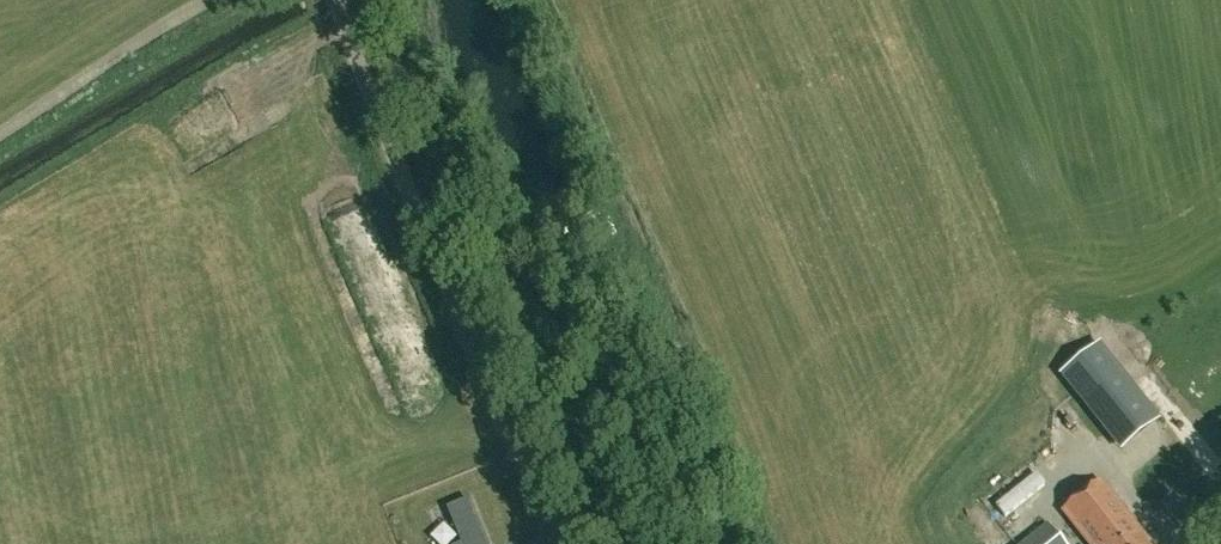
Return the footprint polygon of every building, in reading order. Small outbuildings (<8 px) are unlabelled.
[(1100,348),(1063,377),(1076,393),(1106,430),(1142,401),(1100,348)] [(1152,543),(1102,481),(1064,512),(1090,543),(1151,543),(1152,543)] [(1173,493),(1167,499),(1171,504),(1175,504),(1179,500),(1173,493)] [(470,498),(448,507),(463,543),(488,543),(470,498)] [(1049,524),(1024,543),(1065,543),(1049,524)]
